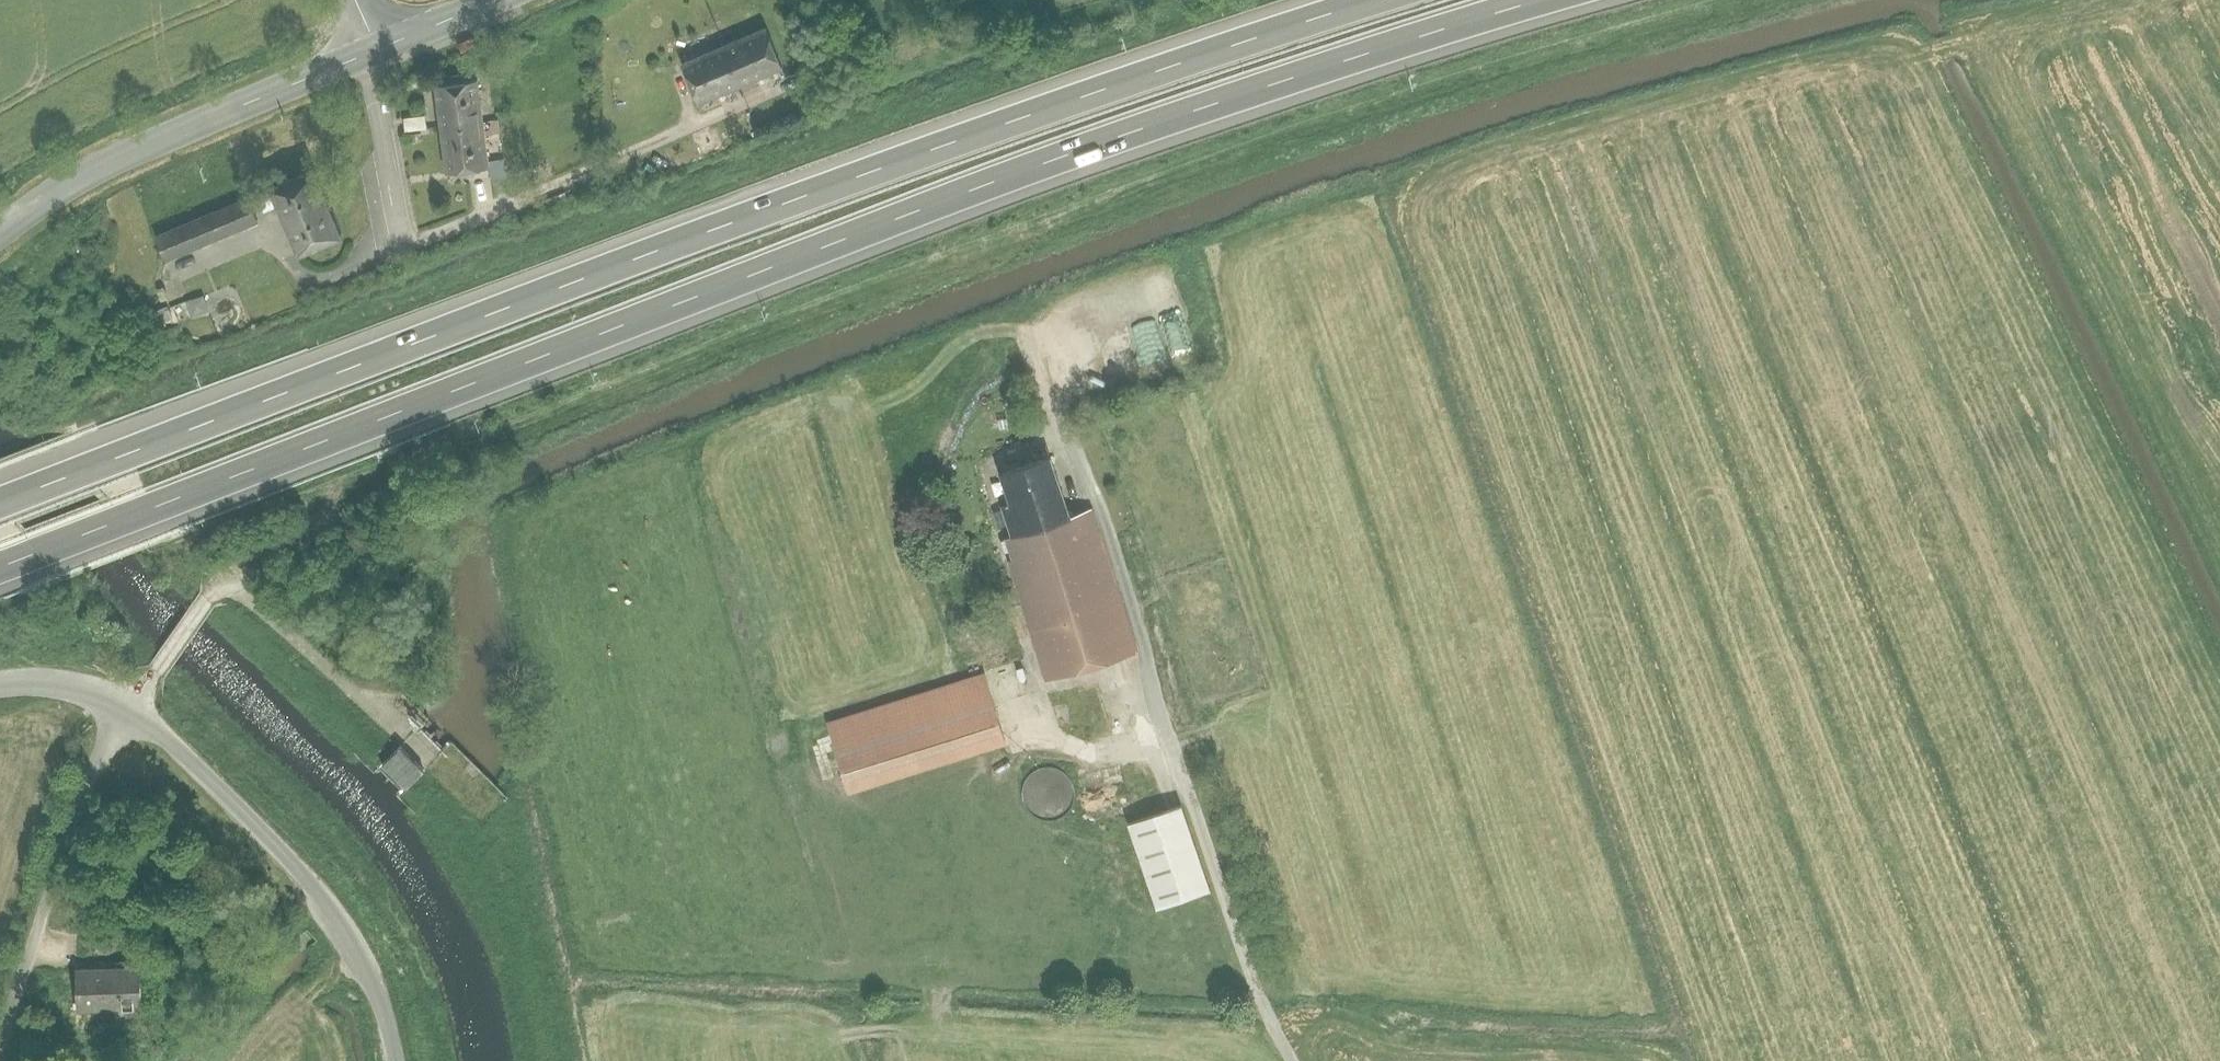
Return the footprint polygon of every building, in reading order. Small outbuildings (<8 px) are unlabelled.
[(769,27),(682,62),(698,104),(786,68),(769,27)] [(482,77),(436,83),(447,179),(494,176),(482,77)] [(320,169),(268,190),(298,256),(347,237),(320,169)] [(155,239),(166,265),(263,225),(251,198),(155,239)] [(193,316),(210,309),(204,293),(186,300),(193,316)] [(1004,502),(999,504),(1009,537),(1070,518),(1051,456),(995,473),(1004,502)] [(1009,537),(1006,538),(1048,673),(1134,647),(1092,512),(1070,518),(1009,537)] [(983,671),(829,721),(852,790),(1005,739),(983,671)] [(401,748),(382,768),(393,778),(405,790),(423,770),(412,759),(401,748)] [(1176,805),(1128,820),(1156,907),(1204,891),(1176,805)] [(75,967),(77,1010),(116,1008),(117,1016),(142,1015),(141,964),(75,967)]
